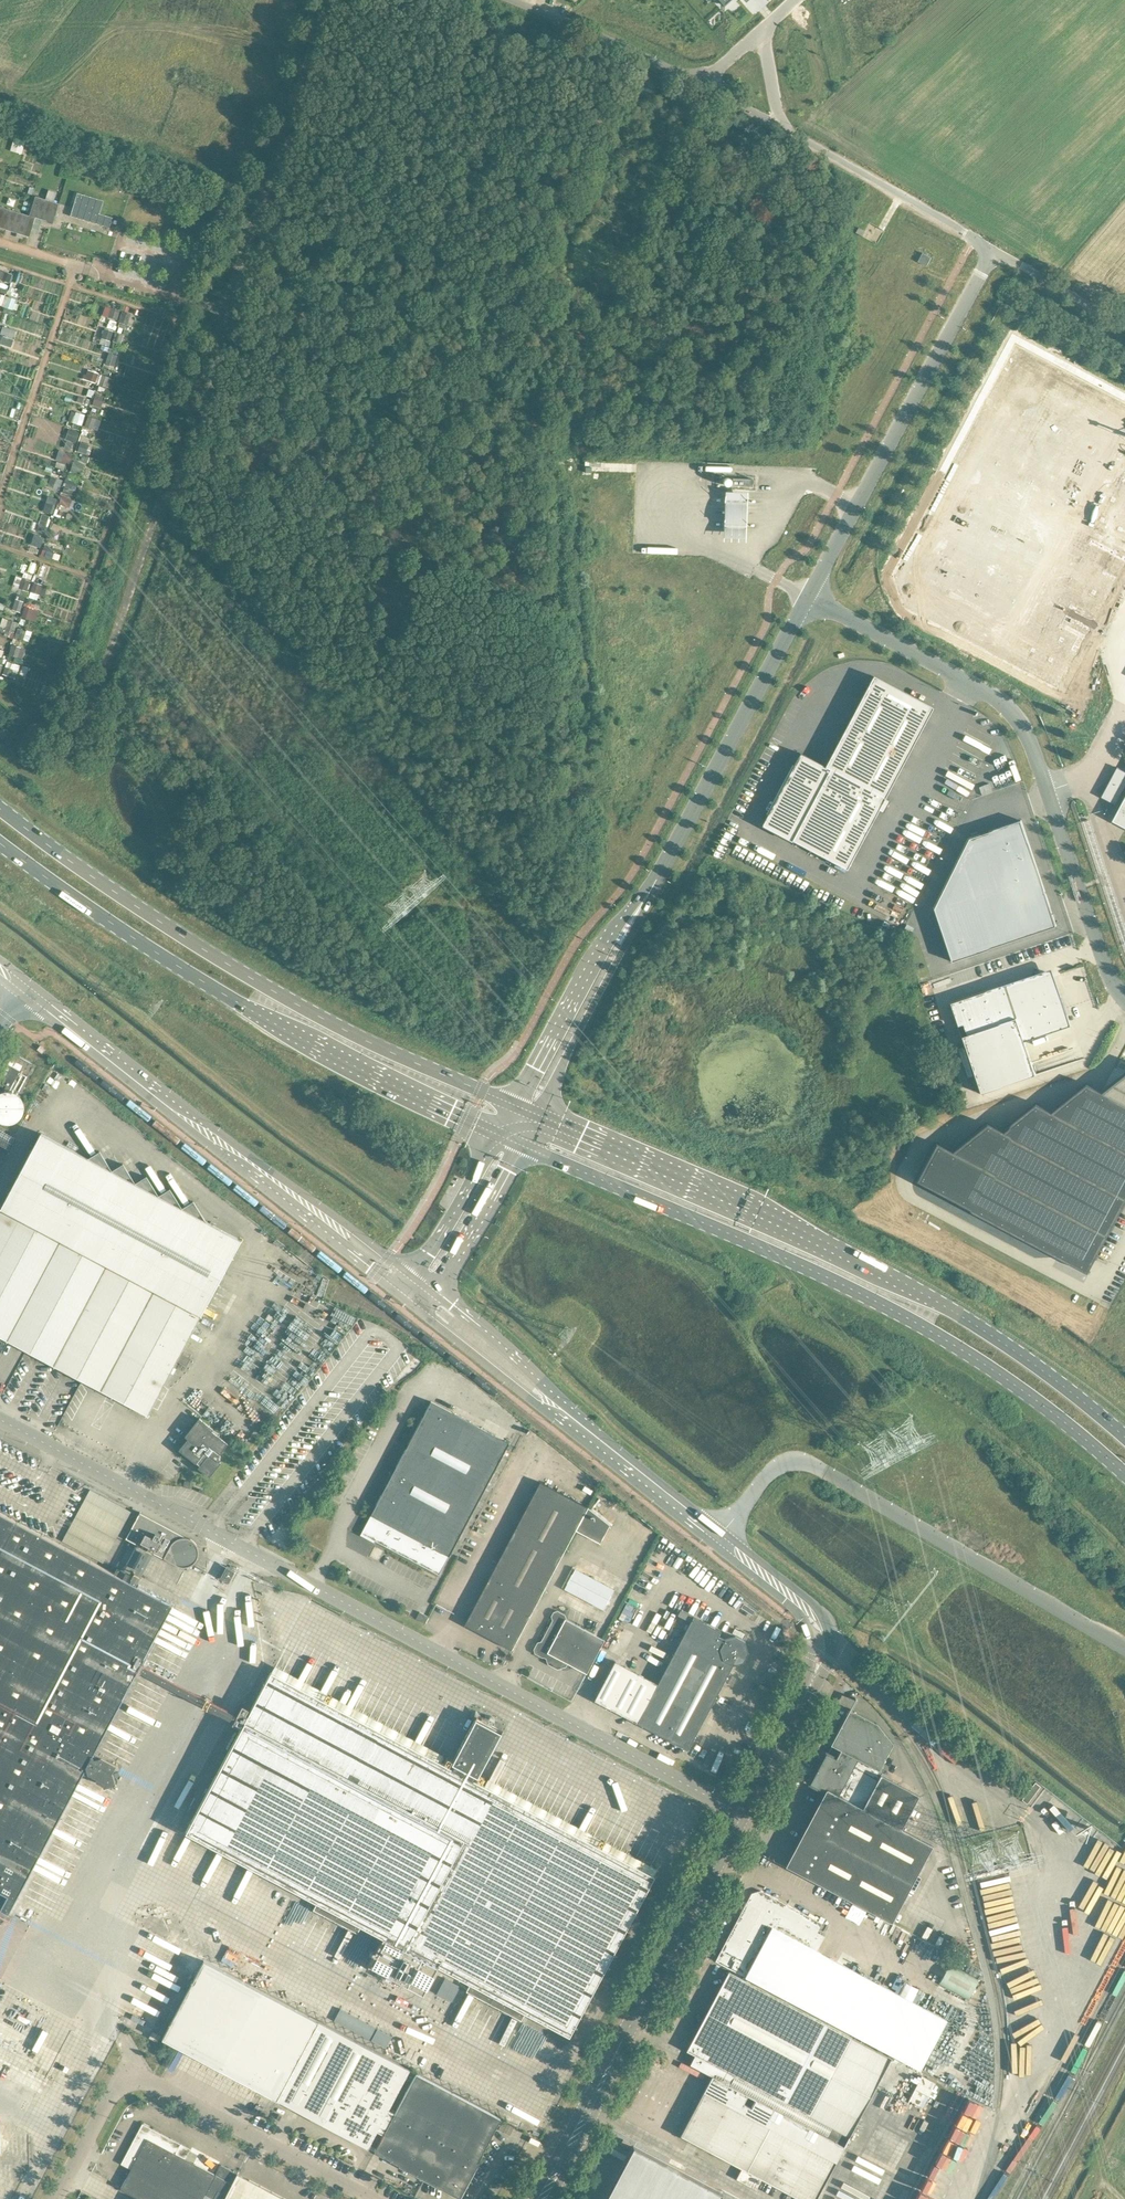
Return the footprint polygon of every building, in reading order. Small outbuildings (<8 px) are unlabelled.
[(14,136),(10,149),(21,153),(25,139),(14,136)] [(25,161),(23,168),(31,170),(33,164),(25,161)] [(112,217),(108,216),(99,213),(103,200),(77,193),(70,216),(109,228),(112,217)] [(53,223),(59,203),(35,196),(29,216),(0,206),(0,228),(29,237),(31,230),(37,232),(41,219),(47,221),(53,223)] [(856,232),(862,236),(865,231),(859,228),(856,232)] [(932,257),(923,253),(919,261),(927,266),(932,257)] [(58,267),(60,278),(68,277),(66,266),(58,267)] [(0,269),(0,280),(10,283),(13,273),(0,269)] [(17,296),(18,292),(0,286),(0,290),(17,296)] [(0,293),(0,302),(13,307),(15,297),(0,293)] [(101,315),(119,319),(122,309),(103,304),(101,315)] [(119,319),(128,323),(132,313),(122,309),(119,319)] [(11,346),(17,330),(0,324),(0,342),(11,346)] [(105,327),(102,336),(121,342),(124,333),(105,327)] [(892,575),(905,608),(1057,689),(1124,562),(1124,402),(1015,344),(892,575)] [(118,354),(108,350),(104,362),(114,365),(118,354)] [(87,368),(83,377),(112,387),(115,378),(87,368)] [(96,393),(93,404),(101,406),(104,396),(96,393)] [(87,414),(83,425),(99,430),(102,419),(87,414)] [(79,431),(69,428),(63,446),(74,449),(79,431)] [(73,453),(59,449),(56,459),(70,463),(73,453)] [(85,464),(74,460),(71,470),(82,474),(85,464)] [(77,485),(51,476),(47,486),(74,495),(77,485)] [(749,486),(752,486),(753,479),(733,478),(733,486),(749,486)] [(749,486),(733,486),(726,485),(726,495),(725,520),(725,531),(749,532),(749,520),(749,496),(749,486)] [(59,498),(47,495),(43,510),(55,513),(59,498)] [(41,512),(36,529),(46,532),(51,516),(41,512)] [(45,548),(42,555),(52,559),(55,552),(45,548)] [(29,596),(45,602),(50,587),(34,581),(29,596)] [(24,607),(20,617),(37,623),(40,613),(24,607)] [(8,618),(3,632),(14,636),(19,622),(8,618)] [(10,640),(6,652),(25,658),(30,646),(10,640)] [(5,665),(3,674),(16,677),(18,669),(5,665)] [(782,795),(769,821),(785,830),(783,835),(847,869),(878,809),(883,812),(889,800),(885,798),(933,707),(873,676),(825,766),(800,753),(788,775),(792,777),(785,789),(782,788),(779,793),(782,795)] [(1104,796),(1116,802),(1124,785),(1124,771),(1121,769),(1112,784),(1111,783),(1104,796)] [(1124,826),(1124,799),(1113,820),(1124,826)] [(1021,820),(968,838),(933,908),(951,961),(1056,926),(1021,820)] [(1006,984),(949,1003),(980,1094),(1036,1075),(1025,1041),(1036,1037),(1036,1036),(1070,1025),(1066,1014),(1067,1014),(1062,998),(1060,999),(1051,973),(1007,988),(1006,984)] [(39,1046),(38,1048),(37,1049),(42,1053),(45,1049),(40,1045),(39,1046)] [(4,1062),(3,1062),(0,1068),(0,1075),(5,1078),(2,1083),(10,1088),(20,1070),(4,1062)] [(915,1181),(1089,1273),(1124,1204),(1124,1074),(1103,1092),(1087,1084),(1052,1112),(1037,1103),(1002,1131),(986,1123),(951,1151),(935,1143),(915,1181)] [(22,1091),(0,1090),(0,1121),(20,1122),(22,1091)] [(147,1415),(201,1315),(202,1315),(200,1315),(240,1240),(206,1221),(193,1201),(182,1208),(170,1189),(158,1196),(146,1176),(135,1183),(123,1164),(112,1171),(100,1151),(88,1158),(41,1133),(1,1208),(0,1207),(0,1337),(147,1415)] [(375,1541),(439,1574),(509,1443),(431,1401),(360,1535),(374,1542),(375,1541)] [(228,1443),(212,1430),(213,1429),(199,1418),(185,1436),(188,1438),(179,1450),(196,1463),(197,1462),(200,1465),(198,1467),(209,1477),(221,1462),(219,1461),(220,1460),(220,1459),(221,1458),(221,1457),(221,1456),(220,1455),(219,1454),(228,1443)] [(512,1650),(576,1528),(588,1507),(540,1482),(464,1624),(512,1650)] [(609,1524),(588,1507),(576,1528),(600,1541),(609,1524)] [(154,1549),(148,1546),(130,1581),(126,1580),(130,1574),(117,1567),(114,1573),(59,1544),(0,1512),(0,1908),(8,1913),(86,1767),(87,1772),(95,1776),(96,1782),(104,1786),(115,1782),(112,1771),(99,1764),(103,1757),(94,1752),(172,1604),(136,1585),(154,1549)] [(165,1555),(163,1558),(177,1565),(178,1566),(179,1566),(181,1566),(182,1567),(183,1567),(185,1567),(186,1567),(187,1566),(189,1566),(190,1565),(191,1565),(192,1564),(193,1563),(195,1561),(196,1560),(197,1559),(197,1557),(198,1556),(198,1554),(198,1553),(198,1552),(198,1551),(198,1549),(198,1548),(197,1546),(197,1545),(196,1543),(195,1542),(193,1541),(193,1540),(192,1539),(191,1539),(189,1538),(188,1537),(187,1537),(185,1537),(183,1537),(152,1520),(151,1521),(157,1524),(155,1528),(155,1527),(154,1527),(153,1528),(152,1528),(152,1529),(151,1529),(151,1530),(151,1531),(152,1531),(152,1532),(153,1533),(151,1536),(144,1532),(142,1531),(141,1530),(141,1529),(140,1528),(139,1527),(138,1525),(138,1524),(138,1523),(138,1522),(138,1521),(138,1519),(138,1518),(135,1517),(126,1534),(148,1546),(154,1549),(165,1555)] [(227,1565),(220,1577),(228,1581),(234,1570),(227,1565)] [(604,1608),(614,1587),(573,1567),(562,1587),(604,1608)] [(594,1700),(637,1723),(687,1749),(732,1665),(743,1661),(748,1651),(745,1641),(735,1636),(725,1639),(718,1635),(721,1630),(680,1609),(678,1615),(690,1621),(657,1683),(615,1661),(594,1700)] [(538,1643),(537,1643),(534,1649),(535,1652),(542,1656),(546,1655),(548,1661),(559,1667),(565,1665),(566,1665),(567,1663),(586,1673),(604,1640),(567,1620),(565,1615),(558,1611),(554,1612),(552,1616),(553,1620),(542,1642),(538,1643)] [(419,1612),(416,1618),(425,1623),(428,1616),(419,1612)] [(877,1666),(876,1666),(882,1672),(883,1672),(886,1668),(880,1662),(877,1666)] [(476,1717),(475,1718),(452,1760),(447,1757),(444,1763),(271,1672),(248,1715),(246,1714),(249,1709),(242,1705),(232,1724),(239,1728),(240,1726),(242,1727),(186,1832),(318,1902),(314,1909),(358,1933),(362,1925),(383,1937),(368,1965),(369,1965),(423,1993),(423,1994),(438,1966),(470,1983),(466,1990),(521,2020),(525,2012),(569,2036),(654,1876),(481,1784),(485,1777),(479,1774),(502,1731),(476,1717)] [(810,1784),(824,1792),(825,1790),(900,1829),(901,1828),(919,1794),(877,1772),(893,1743),(877,1723),(851,1709),(857,1698),(855,1698),(834,1737),(835,1738),(831,1745),(840,1750),(836,1758),(826,1753),(810,1784)] [(1028,1803),(1041,1786),(1036,1782),(1023,1799),(1028,1803)] [(909,1884),(929,1846),(931,1844),(901,1828),(900,1829),(825,1790),(824,1792),(805,1828),(909,1884)] [(1114,1856),(1121,1846),(1099,1830),(1105,1822),(1081,1805),(1077,1812),(1054,1796),(1041,1814),(1062,1829),(1064,1825),(1089,1843),(1092,1840),(1114,1856)] [(785,1865),(889,1921),(909,1884),(805,1828),(785,1865)] [(751,1893),(715,1961),(921,2070),(948,2021),(816,1951),(824,1936),(817,1933),(823,1923),(761,1890),(751,1893)] [(1121,1924),(1121,1913),(1099,1913),(1099,1924),(1121,1924)] [(1029,1969),(1027,1955),(1016,1956),(1015,1944),(998,1946),(1001,1972),(1029,1969)] [(162,2038),(178,2046),(276,2099),(318,2021),(204,1960),(162,2038)] [(949,1964),(938,1985),(968,2001),(979,1980),(949,1964)] [(891,2057),(729,1971),(687,2050),(695,2054),(690,2064),(712,2076),(843,2146),(891,2057)] [(445,1976),(437,1991),(453,2000),(461,1984),(445,1976)] [(376,2130),(383,2134),(394,2113),(387,2110),(409,2069),(318,2021),(276,2099),(367,2147),(368,2147),(376,2130)] [(166,2025),(161,2022),(156,2032),(161,2035),(166,2025)] [(386,2047),(391,2035),(379,2029),(373,2040),(386,2047)] [(152,2031),(149,2037),(157,2042),(161,2035),(152,2031)] [(653,2060),(646,2056),(643,2062),(650,2066),(653,2060)] [(459,2196),(501,2118),(416,2073),(394,2113),(383,2134),(374,2151),(383,2156),(384,2155),(390,2159),(390,2160),(459,2196)] [(680,2135),(741,2168),(735,2179),(755,2189),(761,2179),(799,2198),(815,2198),(843,2146),(712,2076),(680,2135)] [(925,2106),(933,2081),(920,2076),(911,2101),(925,2106)] [(253,2110),(260,2113),(262,2108),(256,2105),(253,2110)] [(123,2164),(135,2170),(145,2175),(155,2180),(164,2186),(174,2191),(184,2196),(189,2198),(195,2198),(202,2185),(213,2164),(204,2159),(194,2154),(184,2148),(174,2143),(165,2138),(155,2133),(143,2126),(132,2148),(123,2164)] [(629,2149),(632,2144),(623,2139),(620,2144),(629,2149)] [(605,2198),(718,2198),(722,2193),(633,2146),(605,2198)] [(223,2198),(286,2198),(237,2173),(223,2198)] [(104,2198),(162,2198),(160,2198),(151,2193),(141,2188),(131,2182),(117,2175),(111,2186),(106,2196),(104,2198)] [(935,2197),(940,2185),(925,2178),(920,2190),(935,2197)]
